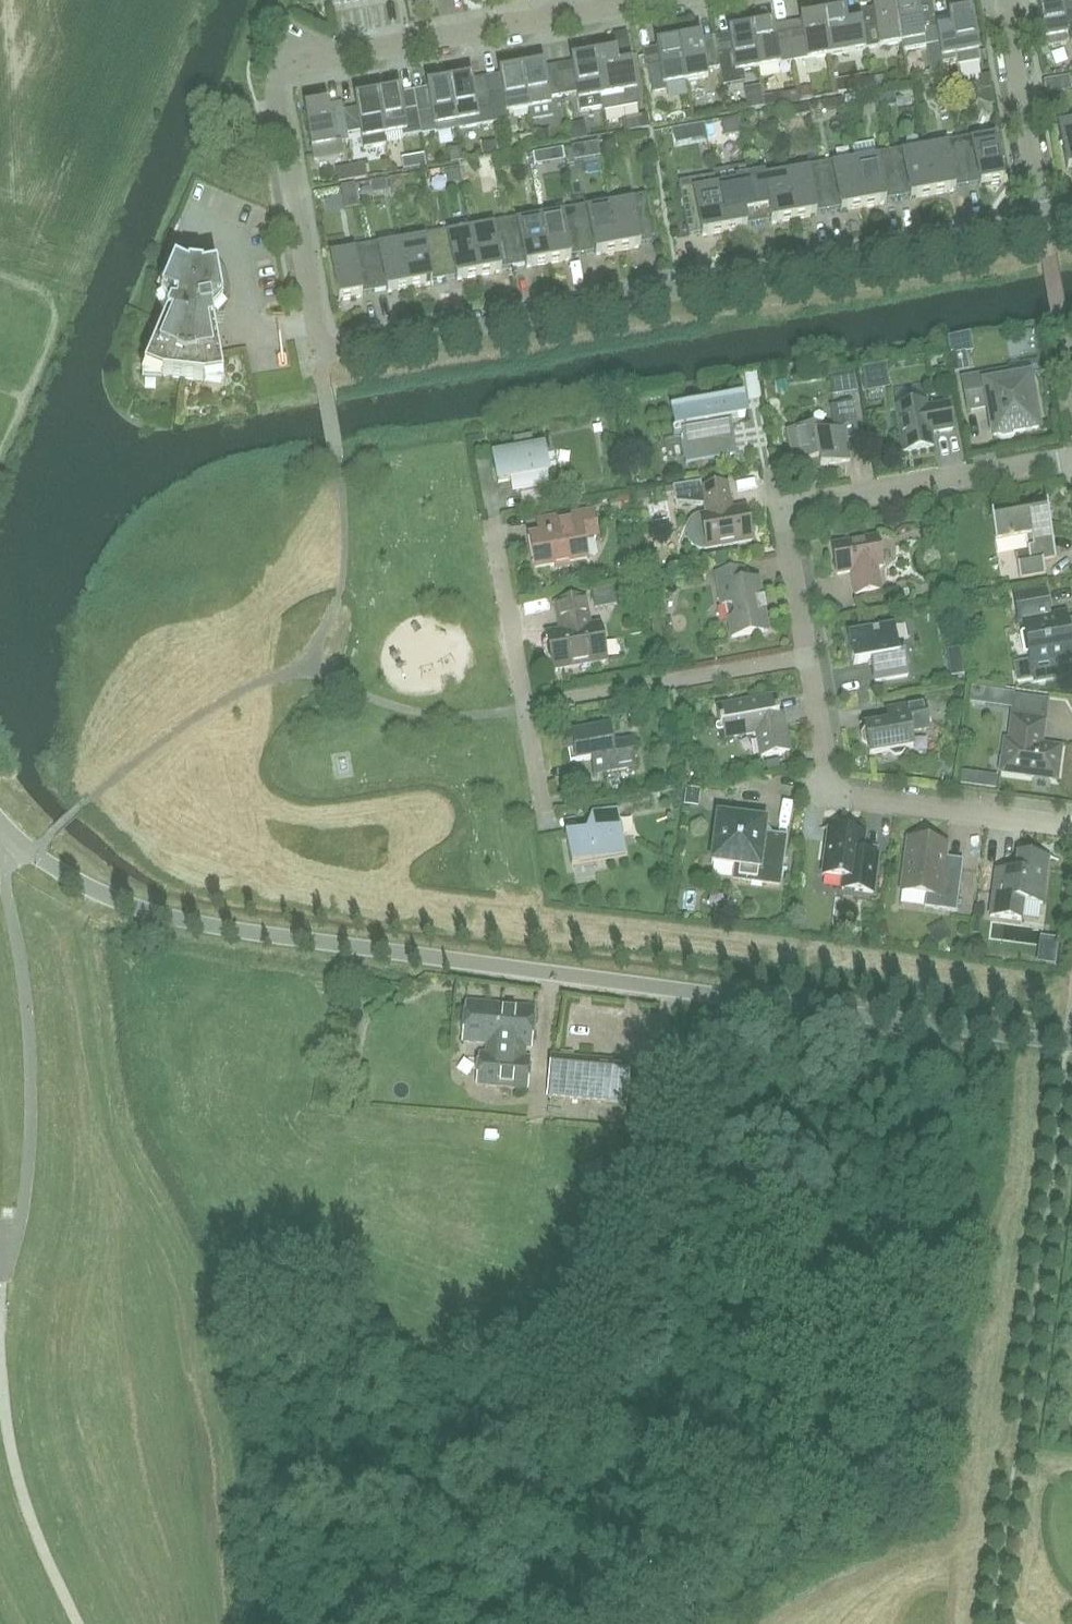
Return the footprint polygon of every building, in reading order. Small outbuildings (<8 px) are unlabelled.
[(935,20),(933,5),(932,0),(926,0),(918,1),(918,0),(914,0),(895,3),(902,42),(903,50),(939,44),(940,44),(938,37),(937,28),(937,27),(935,20)] [(1062,5),(1062,0),(1040,0),(1038,0),(1045,44),(1049,47),(1066,44),(1069,40),(1067,28),(1071,27),(1071,3),(1062,5)] [(902,42),(895,3),(859,10),(866,48),(902,42)] [(866,48),(859,10),(823,16),(830,55),(866,48)] [(981,61),(979,51),(972,12),(948,16),(949,18),(935,20),(937,27),(937,28),(938,37),(940,44),(939,44),(942,63),(956,60),(957,65),(981,61)] [(830,55),(823,16),(787,23),(794,61),(830,55)] [(794,61),(787,23),(751,29),(758,68),(794,61)] [(758,68),(751,29),(728,33),(730,42),(716,44),(720,67),(723,85),(744,81),(742,71),(758,68)] [(603,112),(640,105),(627,33),(613,35),(615,45),(608,51),(609,55),(594,57),(601,96),(600,96),(602,108),(603,112)] [(720,67),(716,44),(703,46),(702,38),(679,42),(686,81),(708,77),(707,69),(720,67)] [(686,81),(679,42),(656,46),(656,47),(643,50),(646,67),(647,66),(652,90),(664,88),(663,85),(686,81)] [(601,96),(594,57),(571,61),(573,70),(559,72),(563,95),(577,93),(580,112),(602,108),(600,96),(601,96)] [(563,95),(559,72),(546,75),(545,66),(522,70),(529,109),(531,119),(553,115),(550,97),(563,95)] [(529,109),(522,70),(499,74),(500,76),(486,79),(494,122),(510,120),(509,112),(529,109)] [(869,74),(857,77),(859,89),(871,87),(869,74)] [(991,74),(981,76),(983,90),(994,88),(991,74)] [(1057,78),(1044,81),(1046,94),(1060,92),(1057,78)] [(494,122),(486,79),(473,81),(473,79),(450,83),(458,129),(494,122)] [(458,129),(450,83),(427,87),(427,88),(414,90),(414,92),(421,132),(422,135),(435,133),(458,129)] [(812,87),(800,89),(801,99),(813,96),(812,87)] [(421,132),(414,92),(401,94),(400,92),(378,96),(385,134),(403,131),(403,136),(421,132)] [(858,95),(845,97),(846,105),(859,102),(858,95)] [(386,144),(385,134),(378,96),(355,100),(356,103),(342,105),(347,134),(361,131),(364,148),(386,144)] [(347,134),(342,105),(329,107),(328,105),(305,109),(314,160),(344,155),(342,142),(348,141),(347,134)] [(737,119),(724,122),(726,133),(739,130),(737,119)] [(1059,125),(1067,170),(1071,170),(1071,123),(1059,125)] [(705,137),(703,125),(691,127),(693,139),(705,137)] [(1003,182),(995,136),(973,140),(972,136),(959,138),(964,168),(967,185),(979,183),(980,186),(1003,182)] [(964,168),(959,138),(945,141),(946,145),(925,149),(928,168),(933,194),(955,190),(955,188),(967,185),(964,168)] [(933,194),(928,168),(925,149),(903,153),(903,148),(889,151),(892,168),(898,198),(910,196),(910,199),(933,194)] [(898,198),(892,168),(889,151),(876,153),(877,157),(855,161),(856,168),(863,207),(886,203),(885,200),(898,198)] [(543,153),(533,154),(535,166),(545,164),(543,153)] [(863,207),(856,168),(855,161),(834,165),(833,161),(820,163),(821,168),(828,210),(840,208),(841,211),(863,207)] [(828,210),(821,168),(820,163),(806,166),(807,170),(786,174),(794,219),(816,215),(816,212),(828,210)] [(459,169),(446,171),(447,183),(461,181),(459,169)] [(794,219),(786,174),(764,178),(764,173),(750,176),(759,223),(771,221),(771,223),(794,219)] [(714,176),(679,182),(688,235),(701,233),(702,236),(724,232),(716,186),(714,176)] [(759,223),(750,176),(737,178),(738,182),(716,186),(724,232),(747,228),(747,225),(759,223)] [(385,179),(371,181),(373,194),(387,191),(385,179)] [(389,183),(392,201),(406,198),(402,180),(389,183)] [(354,184),(341,186),(342,194),(356,191),(354,184)] [(653,242),(645,195),(630,197),(631,201),(610,205),(618,251),(641,247),(639,244),(653,242)] [(618,251),(610,205),(588,209),(588,205),(574,207),(583,254),(595,252),(595,255),(618,251)] [(583,254),(574,207),(561,210),(561,214),(540,218),(549,263),(571,259),(571,256),(583,254)] [(549,263),(540,218),(519,221),(518,217),(505,220),(513,267),(525,264),(526,267),(549,263)] [(513,267),(505,220),(491,222),(492,226),(471,230),(479,276),(502,272),(501,269),(513,267)] [(479,276),(471,230),(449,234),(449,230),(435,232),(444,279),(456,277),(456,280),(479,276)] [(444,279),(435,232),(422,234),(423,239),(401,242),(410,288),(432,284),(432,281),(444,279)] [(410,288),(401,242),(380,246),(379,242),(366,244),(374,291),(386,289),(387,292),(410,288)] [(374,291),(366,244),(352,247),(353,251),(331,255),(339,301),(363,296),(362,294),(374,291)] [(228,280),(228,278),(227,274),(225,271),(223,268),(222,265),(219,263),(218,261),(216,259),(213,257),(209,255),(207,254),(205,253),(201,252),(200,256),(194,255),(194,251),(189,252),(186,252),(181,253),(179,254),(176,256),(173,258),(171,260),(168,262),(166,264),(164,267),(163,269),(161,272),(160,276),(159,280),(158,283),(158,287),(158,290),(158,292),(159,296),(160,299),(161,302),(163,305),(164,307),(166,309),(169,312),(188,314),(193,314),(212,317),(215,314),(217,313),(219,311),(221,309),(222,307),(224,305),(225,303),(227,299),(227,297),(228,294),(228,292),(229,289),(229,287),(229,283),(228,280)] [(163,377),(188,314),(169,312),(144,370),(163,377)] [(204,382),(193,314),(188,314),(163,377),(204,382)] [(224,379),(212,317),(193,314),(204,382),(224,379)] [(971,350),(969,339),(968,335),(948,338),(949,342),(951,354),(966,351),(971,350)] [(966,351),(951,354),(955,372),(969,369),(966,351)] [(884,387),(880,365),(862,368),(866,390),(884,387)] [(1038,405),(1037,398),(1031,393),(1028,377),(1009,381),(1007,371),(962,379),(968,410),(989,406),(994,435),(996,435),(1002,439),(1013,437),(1017,431),(1037,428),(1034,411),(1038,405)] [(854,375),(841,377),(844,394),(857,392),(854,375)] [(737,455),(731,425),(735,425),(734,419),(745,417),(742,399),(703,406),(703,403),(687,406),(687,409),(674,411),(677,429),(673,430),(674,435),(681,434),(686,464),(737,455)] [(953,429),(949,402),(927,406),(926,401),(896,407),(904,452),(934,446),(931,433),(953,429)] [(850,461),(846,440),(860,437),(853,402),(840,404),(844,428),(816,433),(815,425),(788,430),(794,463),(819,459),(820,467),(850,461)] [(513,438),(515,451),(493,455),(498,483),(510,481),(513,496),(548,490),(546,474),(549,474),(544,445),(534,447),(532,435),(513,438)] [(752,541),(746,506),(732,509),(728,483),(701,488),(700,481),(673,486),(676,502),(704,504),(706,514),(701,515),(693,516),(689,520),(686,528),(688,542),(694,548),(700,550),(752,541)] [(629,496),(618,498),(620,511),(631,510),(629,496)] [(1056,558),(1047,506),(991,516),(995,542),(1026,536),(1028,552),(1016,554),(1020,578),(1045,573),(1043,560),(1056,558)] [(588,558),(584,537),(599,534),(594,508),(535,518),(537,531),(529,533),(535,567),(555,564),(556,569),(569,566),(568,561),(588,558)] [(878,567),(883,566),(877,536),(832,544),(838,574),(851,572),(855,595),(882,590),(878,567)] [(768,631),(759,580),(746,582),(744,569),(716,574),(722,606),(726,605),(732,637),(768,631)] [(614,587),(592,591),(595,608),(617,605),(614,587)] [(1067,621),(1066,613),(1050,615),(1045,590),(1014,596),(1019,621),(1023,620),(1031,665),(1071,658),(1071,647),(1071,641),(1071,620),(1067,621)] [(606,660),(600,625),(590,626),(585,598),(557,603),(562,632),(547,634),(549,643),(547,643),(545,647),(547,658),(550,661),(552,661),(554,669),(606,660)] [(908,676),(904,654),(898,655),(893,626),(848,634),(854,664),(871,661),(875,682),(908,676)] [(963,665),(950,668),(951,676),(965,674),(963,665)] [(986,705),(988,690),(972,688),(970,703),(986,705)] [(781,727),(776,696),(716,707),(720,725),(722,725),(725,738),(757,732),(761,757),(790,752),(785,726),(781,727)] [(914,747),(911,731),(929,728),(925,702),(886,709),(889,722),(865,726),(865,728),(861,734),(862,741),(868,745),(870,755),(889,751),(895,755),(902,754),(906,748),(914,747)] [(1057,779),(1061,747),(1042,744),(1045,721),(1013,716),(1009,740),(1005,739),(1001,772),(1057,779)] [(635,767),(630,740),(612,743),(609,726),(565,734),(570,763),(592,758),(595,773),(635,767)] [(961,771),(960,784),(972,786),(973,773),(961,771)] [(687,788),(685,804),(699,806),(701,790),(687,788)] [(627,858),(618,808),(592,813),(595,828),(565,834),(568,849),(571,848),(574,868),(627,858)] [(781,810),(780,836),(792,836),(793,811),(781,810)] [(779,885),(786,837),(765,834),(767,820),(718,814),(712,862),(736,866),(734,879),(779,885)] [(873,893),(878,854),(862,852),(865,833),(829,828),(823,875),(844,878),(843,889),(873,893)] [(956,911),(962,869),(944,867),(947,844),(908,839),(902,891),(926,894),(924,907),(956,911)] [(1043,903),(1049,857),(1034,855),(1034,853),(1030,848),(1023,847),(1018,851),(1016,873),(997,870),(991,916),(1021,920),(1024,901),(1043,903)] [(975,903),(973,915),(984,917),(985,904),(975,903)] [(532,1047),(536,1008),(466,1001),(462,1041),(487,1043),(486,1054),(479,1053),(477,1084),(528,1088),(531,1058),(524,1057),(525,1047),(532,1047)] [(625,1102),(629,1063),(553,1056),(549,1095),(625,1102)]
